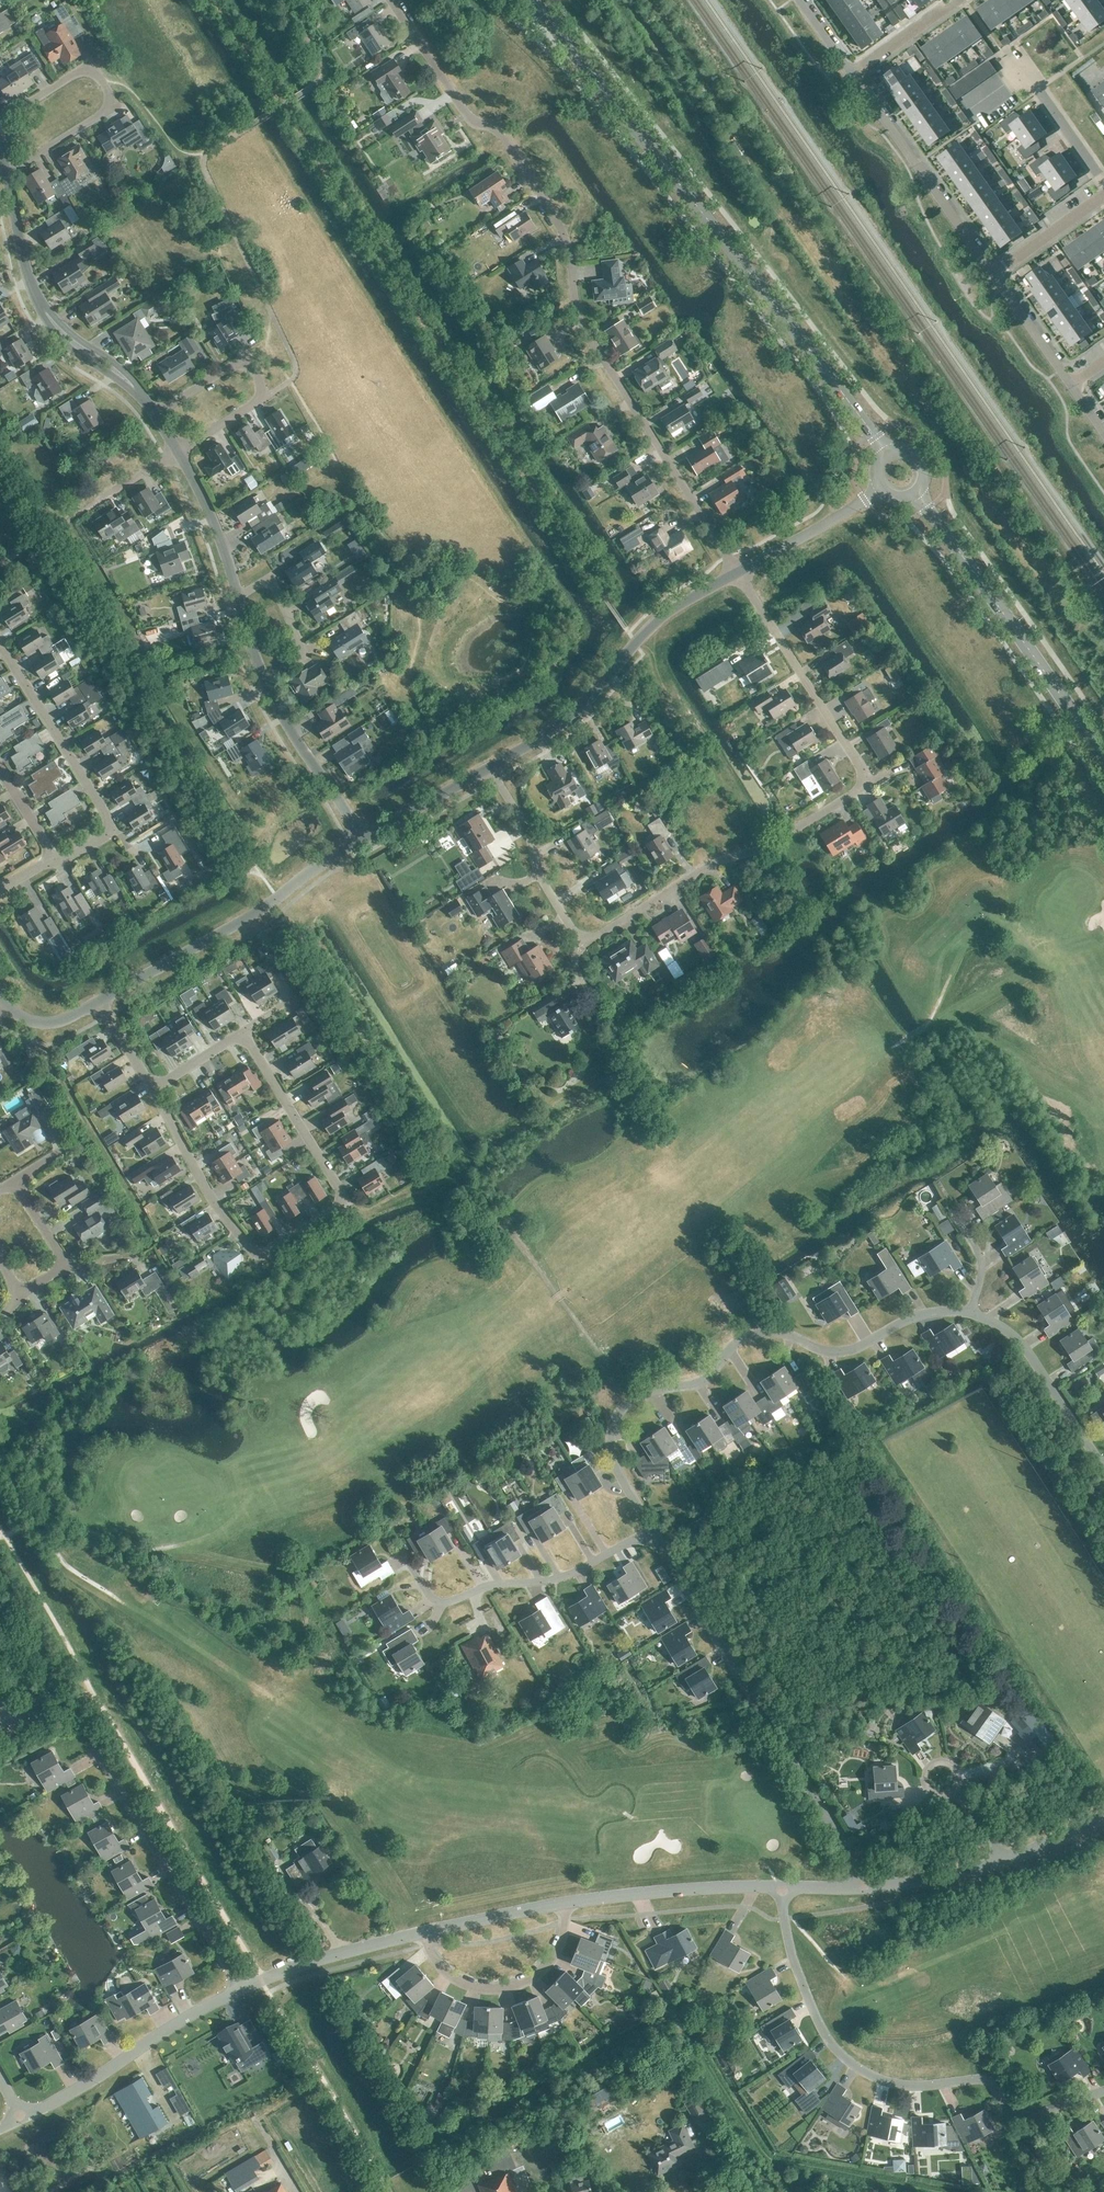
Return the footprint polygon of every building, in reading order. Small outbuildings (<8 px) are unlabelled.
[(369,2),(368,0),(349,0),(356,11),(369,2)] [(839,15),(857,2),(856,0),(835,0),(831,3),(839,15)] [(879,2),(884,9),(888,6),(884,0),(881,0),(879,2)] [(1005,0),(993,0),(994,1),(990,4),(1003,21),(1014,13),(1005,0)] [(1014,13),(1025,5),(1021,0),(1005,0),(1014,13)] [(1074,9),(1087,0),(1067,0),(1074,9)] [(1074,9),(1082,20),(1099,8),(1097,4),(1098,4),(1096,0),(1087,0),(1074,9)] [(839,15),(846,26),(865,13),(857,2),(839,15)] [(1003,21),(990,4),(987,6),(986,5),(978,11),(991,29),(1003,21)] [(62,24),(71,18),(62,5),(54,11),(62,24)] [(907,16),(899,5),(893,9),(901,20),(907,16)] [(1099,8),(1082,20),(1090,32),(1103,22),(1103,12),(1103,10),(1102,11),(1099,8)] [(1042,20),(1049,14),(1046,10),(1038,15),(1042,20)] [(1058,20),(1063,17),(1057,10),(1053,14),(1058,20)] [(891,11),(885,15),(891,23),(893,26),(899,22),(891,11)] [(9,26),(0,13),(0,32),(9,26)] [(854,37),(873,24),(865,13),(846,26),(854,37)] [(1058,20),(1063,27),(1068,24),(1063,17),(1058,20)] [(981,36),(968,18),(960,23),(961,25),(958,27),(970,44),(981,36)] [(1023,26),(1026,30),(1033,25),(1030,21),(1023,26)] [(372,55),(390,43),(377,23),(366,30),(361,23),(346,32),(352,40),(359,35),(372,55)] [(891,23),(884,28),(888,34),(895,29),(893,26),(891,23)] [(854,37),(862,48),(881,35),(873,24),(854,37)] [(35,32),(44,47),(53,61),(60,56),(65,62),(81,52),(64,25),(48,35),(43,27),(35,32)] [(1026,30),(1023,26),(1016,31),(1019,35),(1026,30)] [(970,44),(958,27),(954,29),(954,28),(946,34),(959,52),(970,44)] [(1079,40),(1073,32),(1069,36),(1074,43),(1079,40)] [(959,52),(946,34),(938,39),(939,40),(935,43),(948,60),(959,52)] [(1011,41),(1008,37),(1000,42),(1004,47),(1011,41)] [(948,60),(935,43),(932,45),(931,44),(923,49),(936,68),(948,60)] [(911,57),(919,51),(915,45),(907,51),(911,57)] [(986,58),(994,53),(991,48),(983,54),(986,58)] [(40,66),(32,53),(10,67),(13,72),(0,80),(0,86),(8,98),(32,82),(27,74),(40,66)] [(910,76),(910,77),(923,68),(914,56),(883,78),(889,86),(890,85),(892,88),(910,76)] [(393,100),(393,97),(396,95),(399,99),(409,92),(397,73),(401,70),(393,59),(381,67),(381,66),(371,73),(382,89),(380,95),(386,103),(389,103),(393,100)] [(971,69),(978,64),(975,59),(968,64),(971,69)] [(987,62),(982,66),(989,77),(995,73),(987,62)] [(971,69),(968,64),(961,69),(964,74),(971,69)] [(982,66),(976,70),(984,81),(989,77),(982,66)] [(931,77),(936,74),(931,67),(926,70),(931,77)] [(978,85),(984,81),(976,70),(970,74),(978,85)] [(936,74),(931,77),(936,84),(941,81),(936,74)] [(973,89),(978,85),(970,74),(965,78),(973,89)] [(956,80),(953,75),(945,80),(949,85),(956,80)] [(893,93),(899,100),(918,87),(910,77),(910,76),(892,88),(895,92),(893,93)] [(967,93),(973,89),(965,78),(959,81),(967,93)] [(962,97),(967,93),(959,81),(954,85),(962,97)] [(1091,90),(1103,108),(1103,81),(1091,90)] [(956,101),(962,97),(954,85),(948,89),(956,101)] [(906,107),(908,111),(925,98),(918,87),(899,100),(904,108),(906,107)] [(951,96),(946,89),(942,92),(947,99),(951,96)] [(947,99),(952,106),(956,103),(951,96),(947,99)] [(909,115),(915,123),(933,109),(925,98),(908,111),(910,114),(909,115)] [(374,121),(393,109),(388,112),(384,107),(374,114),(377,119),(374,121)] [(393,109),(374,121),(380,129),(391,122),(389,119),(396,115),(393,109)] [(921,130),(924,133),(941,121),(933,109),(915,123),(920,130),(921,130)] [(437,159),(450,150),(438,131),(440,129),(434,121),(425,127),(421,121),(423,120),(416,111),(400,121),(407,131),(408,130),(411,135),(410,136),(415,143),(417,142),(428,157),(425,159),(435,166),(438,162),(437,159)] [(957,114),(963,122),(967,118),(962,111),(957,114)] [(1019,137),(1038,123),(1030,112),(1018,120),(1013,114),(999,123),(1006,134),(1014,130),(1019,137)] [(129,139),(132,143),(141,138),(146,145),(153,141),(148,133),(142,137),(128,115),(120,120),(119,120),(105,128),(107,131),(97,137),(107,153),(129,139)] [(931,145),(949,132),(941,121),(924,133),(926,136),(925,137),(931,145)] [(1046,135),(1038,123),(1019,137),(1024,143),(1018,150),(1025,160),(1039,150),(1034,143),(1046,135)] [(977,141),(981,138),(976,130),(971,134),(977,141)] [(958,144),(939,157),(945,165),(946,165),(948,168),(966,156),(958,144)] [(75,178),(88,171),(80,159),(85,156),(79,145),(69,151),(70,152),(59,159),(69,176),(60,182),(69,196),(81,188),(75,178)] [(987,156),(992,153),(987,146),(982,149),(987,156)] [(992,153),(987,156),(992,163),(997,160),(992,153)] [(1049,179),(1068,166),(1060,154),(1048,163),(1043,156),(1029,166),(1036,176),(1044,172),(1049,179)] [(161,169),(165,174),(176,167),(169,156),(165,158),(165,160),(165,161),(164,162),(164,164),(163,165),(163,166),(162,167),(161,169)] [(966,156),(948,168),(951,171),(950,172),(955,180),(974,167),(966,156)] [(1076,177),(1068,166),(1049,179),(1054,186),(1048,192),(1055,202),(1069,192),(1064,185),(1076,177)] [(962,187),(964,190),(982,178),(974,167),(955,180),(961,188),(962,187)] [(1003,178),(1008,175),(1003,168),(998,171),(1003,178)] [(58,198),(66,192),(57,178),(49,183),(40,169),(25,179),(39,203),(55,193),(58,198)] [(495,207),(507,199),(499,187),(505,183),(497,172),(470,190),(480,205),(490,199),(495,207)] [(1008,175),(1003,178),(1008,185),(1013,182),(1008,175)] [(965,194),(971,202),(989,189),(982,178),(964,190),(966,193),(965,194)] [(1028,185),(1022,189),(1025,193),(1031,189),(1028,185)] [(1039,188),(1028,196),(1031,200),(1042,192),(1039,188)] [(977,209),(980,212),(997,200),(989,189),(971,202),(976,210),(977,209)] [(1023,197),(1018,190),(1014,194),(1019,201),(1023,197)] [(1023,197),(1019,201),(1024,208),(1028,204),(1023,197)] [(981,216),(986,224),(1005,211),(997,200),(980,212),(982,216),(981,216)] [(1033,224),(1039,220),(1031,208),(1025,213),(1033,224)] [(73,224),(63,209),(54,215),(47,219),(45,220),(50,228),(42,233),(51,248),(70,236),(65,229),(73,224)] [(993,231),(995,235),(1013,222),(1005,211),(986,224),(992,232),(993,231)] [(514,240),(534,227),(524,212),(515,218),(510,212),(492,224),(500,235),(507,230),(514,240)] [(1013,222),(995,235),(998,238),(997,239),(1002,247),(1021,234),(1013,222)] [(1088,234),(1101,253),(1103,250),(1103,234),(1099,227),(1096,230),(1095,229),(1088,234)] [(1077,243),(1090,261),(1101,253),(1088,234),(1080,240),(1081,241),(1077,243)] [(82,274),(92,265),(89,261),(95,258),(107,251),(98,237),(91,241),(91,240),(77,249),(81,256),(54,274),(65,291),(85,279),(82,274)] [(1073,244),(1065,250),(1078,269),(1090,261),(1077,243),(1074,245),(1073,244)] [(1034,289),(1052,277),(1070,264),(1066,258),(1060,262),(1056,256),(1025,278),(1031,287),(1032,286),(1034,289)] [(535,290),(548,282),(543,274),(544,273),(536,260),(526,266),(521,259),(508,268),(513,275),(512,275),(520,288),(530,282),(535,290)] [(612,298),(613,305),(633,302),(631,284),(624,285),(623,277),(619,277),(617,260),(602,262),(605,279),(593,281),(595,300),(612,298)] [(1078,274),(1073,267),(1068,270),(1073,278),(1078,274)] [(1073,278),(1078,285),(1083,281),(1078,274),(1073,278)] [(1098,280),(1095,276),(1087,281),(1090,286),(1098,280)] [(121,286),(115,277),(91,292),(95,298),(81,306),(92,324),(116,309),(107,294),(121,286)] [(1035,293),(1041,301),(1059,288),(1052,277),(1034,289),(1036,292),(1035,293)] [(1047,308),(1050,311),(1067,299),(1059,288),(1041,301),(1046,309),(1047,308)] [(1089,300),(1094,296),(1089,289),(1084,293),(1089,300)] [(1094,296),(1089,300),(1094,307),(1099,303),(1094,296)] [(654,305),(650,298),(638,305),(642,312),(654,305)] [(1051,315),(1056,323),(1075,310),(1067,299),(1050,311),(1052,315),(1051,315)] [(147,316),(160,308),(155,300),(142,308),(147,316)] [(10,319),(0,304),(0,326),(10,319)] [(237,333),(244,329),(232,304),(211,314),(216,325),(217,328),(209,332),(220,349),(229,343),(228,342),(238,335),(237,333)] [(1063,330),(1065,333),(1083,321),(1075,310),(1056,323),(1062,331),(1063,330)] [(132,358),(138,354),(141,359),(152,352),(149,347),(153,345),(147,335),(148,334),(144,328),(149,325),(144,317),(138,321),(137,320),(120,331),(121,333),(121,335),(123,339),(124,339),(126,342),(123,344),(132,358)] [(637,344),(622,321),(607,331),(616,345),(615,347),(619,352),(620,352),(621,354),(637,344)] [(1091,333),(1083,321),(1065,333),(1068,337),(1067,338),(1072,346),(1091,333)] [(536,328),(529,332),(533,338),(540,334),(536,328)] [(191,354),(199,349),(191,335),(183,340),(183,341),(179,343),(184,351),(171,359),(170,357),(158,364),(164,373),(165,372),(170,381),(193,366),(186,354),(190,352),(191,354)] [(541,369),(557,359),(549,345),(551,343),(545,335),(525,348),(534,362),(536,360),(541,369)] [(33,357),(21,339),(12,345),(7,338),(0,342),(0,356),(6,352),(16,368),(33,357)] [(668,379),(667,377),(661,367),(665,364),(662,358),(676,349),(670,339),(655,349),(660,356),(656,358),(655,358),(633,372),(645,391),(658,382),(662,390),(672,384),(674,381),(672,379),(669,378),(668,379)] [(39,401),(45,403),(49,401),(47,398),(61,389),(48,368),(38,375),(33,367),(20,376),(27,387),(35,383),(38,388),(36,389),(35,396),(39,401)] [(554,401),(565,419),(585,406),(581,399),(583,397),(576,384),(554,397),(546,384),(525,398),(535,413),(554,401)] [(689,402),(702,394),(698,387),(685,395),(689,402)] [(87,431),(102,421),(88,401),(78,407),(72,398),(59,407),(67,420),(76,414),(87,431)] [(681,426),(693,419),(684,405),(662,418),(673,436),(683,430),(681,426)] [(286,437),(293,432),(280,411),(267,419),(275,432),(268,437),(276,450),(289,442),(286,437)] [(27,417),(18,423),(24,432),(33,426),(27,417)] [(259,451),(271,443),(262,428),(254,433),(249,425),(237,433),(248,450),(256,446),(259,451)] [(588,435),(583,427),(567,437),(574,447),(585,440),(598,461),(614,451),(605,436),(607,434),(602,426),(588,435)] [(711,447),(719,442),(712,431),(700,439),(705,447),(689,457),(698,472),(719,459),(711,447)] [(219,471),(219,472),(227,467),(232,476),(245,467),(237,454),(230,459),(220,443),(207,452),(213,462),(205,467),(211,476),(219,471)] [(298,464),(292,468),(296,474),(297,475),(302,471),(303,471),(302,470),(298,464)] [(740,477),(745,474),(739,464),(721,475),(726,483),(709,494),(722,514),(743,500),(741,497),(745,495),(746,488),(740,477)] [(638,506),(657,493),(646,475),(634,482),(625,469),(613,477),(623,493),(628,489),(638,506)] [(264,479),(258,470),(253,474),(259,483),(264,479)] [(258,485),(251,475),(245,479),(251,489),(258,485)] [(156,517),(171,507),(161,491),(153,496),(148,488),(133,497),(145,516),(153,511),(156,517)] [(262,522),(273,514),(266,503),(259,508),(252,497),(233,509),(242,523),(257,513),(262,522)] [(286,499),(275,506),(278,511),(289,504),(286,499)] [(105,539),(115,532),(119,538),(122,539),(126,536),(127,537),(138,530),(127,512),(121,516),(116,508),(94,522),(105,539)] [(276,513),(273,514),(262,522),(257,525),(262,532),(252,538),(261,553),(285,539),(280,531),(285,528),(276,513)] [(345,524),(341,516),(320,529),(325,537),(345,524)] [(139,520),(135,523),(139,529),(143,527),(139,520)] [(671,559),(691,547),(681,531),(669,539),(662,528),(649,536),(658,550),(663,547),(671,559)] [(181,561),(186,559),(183,551),(180,552),(177,544),(173,546),(171,538),(167,540),(165,534),(152,538),(155,545),(158,544),(161,551),(156,552),(162,568),(165,567),(169,576),(184,570),(181,561)] [(310,562),(322,555),(314,543),(300,552),(304,560),(286,571),(296,587),(317,573),(310,562)] [(140,544),(135,546),(138,553),(143,551),(140,544)] [(359,572),(354,565),(336,576),(341,584),(359,572)] [(323,612),(334,605),(333,604),(334,603),(335,602),(335,601),(336,600),(336,599),(336,598),(336,597),(335,596),(335,595),(342,590),(335,580),(328,584),(327,582),(316,589),(319,595),(306,603),(318,622),(326,617),(323,612)] [(181,621),(196,617),(194,608),(206,605),(202,588),(183,593),(186,604),(177,607),(181,621)] [(9,626),(28,615),(23,607),(29,604),(23,594),(10,602),(14,607),(2,614),(9,626)] [(822,617),(831,611),(825,602),(809,612),(813,619),(799,628),(803,634),(802,635),(805,639),(806,639),(808,642),(829,628),(822,617)] [(341,657),(366,641),(359,630),(366,626),(356,610),(339,621),(346,632),(331,642),(341,657)] [(868,621),(863,613),(847,623),(852,631),(868,621)] [(196,617),(181,621),(184,630),(192,628),(197,644),(216,639),(211,622),(199,625),(196,617)] [(37,630),(19,642),(26,653),(38,646),(41,652),(54,644),(48,635),(42,638),(37,630)] [(45,658),(33,665),(41,677),(59,665),(59,664),(64,661),(60,654),(58,652),(69,645),(64,638),(54,644),(41,652),(45,658)] [(844,658),(854,652),(846,640),(833,648),(837,655),(822,664),(830,678),(849,666),(844,658)] [(754,684),(772,672),(766,662),(767,661),(765,658),(764,659),(759,652),(735,667),(740,674),(746,671),(754,684)] [(316,687),(327,680),(318,665),(307,672),(306,670),(290,680),(293,685),(291,686),(295,692),(297,691),(304,702),(319,692),(316,687)] [(892,665),(885,670),(894,684),(901,679),(892,665)] [(717,667),(702,676),(710,688),(724,679),(717,667)] [(12,691),(2,676),(0,677),(0,698),(12,691)] [(208,714),(220,709),(217,698),(233,694),(228,676),(205,682),(210,700),(204,701),(208,714)] [(90,678),(73,688),(68,680),(50,692),(57,704),(69,697),(72,702),(96,688),(90,678)] [(855,695),(845,701),(850,709),(851,709),(859,721),(874,712),(868,702),(874,698),(868,688),(866,689),(862,682),(851,689),(855,695)] [(96,688),(72,702),(76,708),(64,715),(72,727),(90,716),(85,708),(102,697),(96,688)] [(774,717),(794,704),(785,689),(771,698),(766,691),(752,701),(759,712),(767,707),(774,717)] [(336,703),(332,697),(316,708),(323,720),(316,724),(325,740),(349,724),(340,709),(337,710),(333,704),(336,703)] [(29,719),(20,704),(3,714),(0,716),(0,724),(0,725),(0,739),(2,743),(15,735),(12,730),(29,719)] [(220,709),(208,714),(219,732),(225,728),(230,737),(249,725),(240,710),(226,718),(220,709)] [(884,728),(891,724),(887,718),(876,725),(880,730),(868,738),(881,759),(897,749),(884,728)] [(37,719),(33,721),(37,728),(41,726),(37,719)] [(642,740),(652,734),(645,722),(638,726),(639,727),(635,729),(631,722),(616,730),(620,736),(619,737),(620,739),(621,738),(628,749),(642,741),(642,740)] [(797,750),(816,738),(806,724),(798,729),(795,723),(775,736),(783,749),(792,743),(797,750)] [(370,761),(367,755),(360,744),(369,738),(361,727),(348,735),(353,743),(334,754),(348,775),(370,761)] [(100,731),(81,742),(88,754),(100,747),(103,753),(116,745),(125,739),(127,738),(123,730),(122,729),(110,736),(110,735),(105,739),(100,731)] [(206,730),(200,734),(203,739),(209,736),(206,730)] [(30,758),(46,747),(37,732),(13,747),(17,753),(11,757),(20,771),(33,763),(30,758)] [(107,758),(95,766),(103,777),(121,766),(122,768),(130,763),(132,750),(125,739),(116,745),(103,753),(107,758)] [(241,740),(227,749),(235,762),(245,756),(250,764),(246,766),(252,776),(262,770),(259,766),(270,759),(264,749),(262,750),(256,740),(245,747),(241,740)] [(609,767),(620,761),(610,743),(603,747),(599,740),(584,749),(595,768),(606,762),(609,767)] [(658,742),(653,745),(657,753),(662,750),(658,742)] [(926,783),(922,786),(930,798),(947,787),(940,775),(944,773),(934,757),(938,755),(932,745),(914,756),(920,765),(916,768),(926,783)] [(808,781),(810,785),(811,786),(812,787),(813,787),(815,787),(816,787),(820,784),(824,790),(839,780),(830,766),(831,766),(826,759),(814,766),(809,759),(794,768),(801,780),(808,781)] [(64,775),(54,760),(31,774),(35,781),(28,785),(37,799),(47,793),(48,795),(58,789),(54,781),(64,775)] [(546,770),(553,782),(546,786),(555,801),(557,800),(562,808),(570,804),(565,795),(578,788),(569,773),(566,774),(560,763),(546,770)] [(134,803),(147,795),(141,786),(136,789),(131,781),(112,793),(119,805),(131,797),(134,803)] [(147,795),(134,803),(138,809),(126,816),(134,828),(152,816),(147,808),(153,805),(150,801),(164,793),(161,787),(147,795)] [(64,813),(81,803),(72,788),(48,802),(52,808),(45,812),(54,827),(67,818),(64,813)] [(900,831),(907,827),(895,806),(887,811),(879,798),(868,805),(876,818),(874,819),(884,834),(896,826),(900,831)] [(601,799),(595,802),(600,811),(606,808),(601,799)] [(6,824),(4,820),(9,816),(2,805),(0,806),(0,827),(6,824)] [(591,817),(599,813),(594,805),(586,809),(591,817)] [(598,830),(613,820),(607,810),(591,819),(598,830)] [(460,838),(463,836),(473,852),(470,854),(479,868),(493,860),(484,846),(495,839),(479,813),(454,829),(460,838)] [(669,833),(659,817),(647,825),(656,838),(646,844),(658,865),(673,855),(662,838),(669,833)] [(857,845),(866,839),(856,823),(847,828),(843,820),(821,834),(833,854),(855,841),(857,845)] [(187,850),(174,828),(162,835),(166,841),(169,839),(172,844),(159,852),(169,869),(163,873),(169,882),(183,873),(179,867),(180,867),(179,866),(184,863),(179,855),(187,850)] [(582,861),(598,850),(585,829),(567,841),(573,849),(574,848),(582,861)] [(0,835),(0,863),(8,858),(6,856),(26,844),(19,832),(8,838),(5,832),(1,835),(0,835)] [(622,836),(616,840),(622,851),(629,846),(622,836)] [(608,875),(596,883),(605,898),(624,886),(625,888),(633,884),(625,872),(618,860),(603,869),(608,875)] [(465,862),(456,867),(463,879),(457,882),(463,891),(474,884),(469,875),(472,873),(465,862)] [(126,873),(137,892),(144,887),(146,891),(158,884),(151,872),(145,876),(139,865),(134,868),(134,866),(127,871),(127,872),(126,873)] [(99,869),(86,877),(97,895),(104,891),(107,897),(119,890),(111,876),(105,879),(99,869)] [(196,877),(186,883),(189,888),(199,882),(196,877)] [(499,927),(518,915),(502,889),(491,895),(485,886),(466,898),(478,916),(492,907),(497,914),(493,917),(499,927)] [(729,907),(742,899),(734,886),(721,894),(716,887),(700,897),(715,920),(731,910),(729,907)] [(81,892),(75,896),(69,887),(54,896),(60,904),(67,915),(75,910),(80,918),(92,911),(81,892)] [(456,899),(445,906),(452,917),(462,910),(456,899)] [(49,938),(59,932),(50,917),(44,921),(36,907),(22,916),(34,936),(44,930),(49,938)] [(677,918),(674,913),(654,926),(665,943),(676,935),(680,941),(696,931),(684,913),(677,918)] [(83,937),(87,945),(93,941),(88,934),(83,937)] [(695,944),(706,961),(717,953),(706,937),(695,944)] [(530,982),(552,968),(537,945),(530,949),(522,938),(502,951),(512,966),(518,962),(530,982)] [(645,972),(658,964),(646,945),(636,951),(630,941),(603,959),(616,980),(640,965),(645,972)] [(265,944),(259,948),(262,954),(269,950),(265,944)] [(666,947),(658,952),(675,979),(683,974),(666,947)] [(256,978),(268,997),(278,991),(270,978),(276,974),(268,961),(258,968),(262,975),(256,978)] [(473,961),(466,965),(469,970),(476,966),(473,961)] [(228,966),(222,969),(225,975),(231,972),(228,966)] [(268,997),(256,978),(250,982),(246,975),(236,982),(243,994),(249,991),(257,1004),(268,997)] [(214,1005),(225,1024),(236,1017),(228,1004),(233,1001),(225,988),(215,994),(220,1001),(214,1005)] [(185,992),(180,996),(187,1007),(192,1004),(185,992)] [(567,1003),(560,1008),(558,1004),(560,1003),(553,992),(530,1006),(536,1017),(537,1017),(539,1021),(550,1015),(563,1037),(579,1027),(570,1012),(572,1011),(567,1003)] [(225,1024),(214,1005),(208,1009),(203,1002),(193,1008),(201,1021),(207,1017),(215,1030),(225,1024)] [(304,1024),(310,1020),(302,1007),(296,1011),(298,1014),(292,1018),(292,1017),(267,1032),(277,1047),(301,1032),(295,1023),(301,1019),(304,1024)] [(171,1032),(183,1050),(193,1044),(188,1035),(195,1030),(185,1013),(173,1021),(177,1028),(171,1032)] [(171,1032),(167,1025),(149,1036),(158,1050),(166,1045),(173,1057),(183,1050),(171,1032)] [(70,1060),(81,1053),(84,1058),(89,1055),(95,1064),(112,1053),(103,1039),(92,1046),(88,1039),(66,1053),(70,1060)] [(0,1055),(6,1064),(14,1060),(8,1049),(6,1050),(0,1041),(0,1055)] [(310,1057),(316,1053),(309,1041),(296,1049),(300,1055),(286,1063),(295,1077),(315,1065),(310,1057)] [(232,1075),(242,1092),(251,1086),(254,1090),(260,1086),(247,1065),(241,1068),(241,1069),(232,1075)] [(109,1091),(128,1079),(119,1066),(105,1075),(101,1069),(90,1076),(96,1086),(103,1082),(109,1091)] [(316,1086),(305,1093),(307,1097),(306,1097),(310,1103),(311,1102),(313,1106),(326,1098),(329,1104),(342,1096),(332,1080),(326,1070),(312,1079),(316,1086)] [(233,1098),(242,1092),(232,1075),(222,1081),(222,1080),(216,1084),(229,1105),(235,1101),(233,1098)] [(27,1088),(30,1093),(28,1094),(39,1113),(50,1106),(35,1083),(27,1088)] [(216,1113),(223,1109),(209,1088),(204,1092),(204,1093),(195,1099),(205,1115),(214,1109),(216,1113)] [(349,1122),(343,1114),(351,1109),(349,1105),(357,1100),(353,1094),(344,1099),(330,1107),(333,1113),(322,1120),(330,1134),(349,1122)] [(124,1121),(146,1108),(137,1095),(116,1108),(124,1121)] [(196,1121),(205,1115),(195,1099),(185,1105),(184,1104),(179,1107),(192,1129),(198,1125),(196,1121)] [(102,1118),(114,1110),(110,1103),(98,1111),(102,1118)] [(46,1136),(41,1128),(32,1114),(20,1122),(20,1121),(5,1130),(18,1152),(33,1143),(30,1138),(34,1136),(38,1142),(46,1136)] [(266,1142),(286,1130),(279,1120),(267,1127),(264,1122),(252,1129),(258,1139),(263,1136),(266,1142)] [(368,1121),(364,1123),(365,1126),(367,1129),(368,1130),(372,1127),(368,1121)] [(341,1138),(345,1144),(339,1148),(343,1155),(348,1163),(368,1151),(364,1145),(367,1143),(369,1137),(365,1132),(368,1130),(367,1129),(365,1126),(364,1123),(341,1138)] [(148,1154),(166,1143),(157,1128),(143,1137),(139,1130),(124,1139),(129,1147),(139,1140),(148,1154)] [(286,1130),(266,1142),(270,1148),(266,1151),(272,1161),(284,1154),(280,1148),(292,1140),(286,1130)] [(217,1173),(236,1161),(232,1155),(237,1152),(231,1142),(219,1150),(223,1155),(211,1163),(217,1173)] [(160,1183),(181,1170),(172,1156),(160,1164),(159,1163),(153,1167),(149,1161),(130,1174),(136,1183),(144,1177),(148,1183),(151,1182),(153,1185),(155,1186),(160,1183)] [(378,1173),(389,1166),(382,1156),(365,1167),(369,1172),(358,1179),(367,1193),(384,1183),(378,1173)] [(236,1161),(217,1173),(223,1183),(235,1176),(239,1182),(251,1174),(244,1164),(240,1167),(236,1161)] [(981,1204),(975,1208),(983,1220),(1013,1200),(1012,1200),(1001,1183),(995,1186),(987,1173),(969,1185),(981,1204)] [(61,1203),(68,1199),(72,1205),(91,1193),(83,1181),(76,1185),(71,1176),(60,1183),(57,1180),(49,1185),(61,1203)] [(294,1185),(302,1198),(310,1193),(316,1202),(326,1195),(314,1176),(302,1184),(300,1182),(294,1185)] [(179,1212),(199,1200),(190,1184),(175,1194),(172,1189),(160,1196),(167,1206),(173,1202),(179,1212)] [(255,1194),(260,1190),(257,1185),(251,1188),(255,1194)] [(302,1198),(294,1185),(288,1189),(290,1192),(277,1200),(289,1219),(299,1212),(294,1203),(302,1198)] [(105,1195),(100,1199),(97,1194),(83,1203),(91,1216),(74,1226),(85,1241),(96,1234),(97,1235),(101,1232),(101,1231),(108,1227),(102,1218),(114,1211),(105,1195)] [(267,1220),(276,1215),(266,1199),(260,1203),(263,1209),(251,1217),(262,1235),(273,1229),(267,1220)] [(945,1216),(938,1203),(931,1207),(933,1211),(931,1214),(936,1222),(945,1216)] [(198,1240),(202,1238),(204,1241),(212,1236),(210,1233),(217,1228),(208,1213),(196,1220),(193,1215),(175,1227),(178,1231),(184,1227),(185,1229),(189,1226),(198,1240)] [(1008,1244),(1001,1248),(1007,1256),(1031,1241),(1013,1214),(995,1225),(1008,1244)] [(871,1230),(866,1233),(869,1238),(875,1235),(871,1230)] [(946,1240),(919,1258),(908,1264),(915,1276),(926,1269),(930,1275),(949,1263),(953,1270),(961,1265),(946,1240)] [(164,1254),(169,1251),(165,1244),(160,1247),(164,1254)] [(235,1273),(241,1261),(233,1249),(220,1250),(214,1263),(221,1274),(235,1273)] [(888,1268),(868,1281),(879,1298),(898,1286),(902,1293),(910,1288),(895,1263),(886,1250),(879,1254),(888,1268)] [(191,1260),(193,1263),(185,1268),(191,1279),(199,1274),(198,1271),(208,1265),(201,1254),(191,1260)] [(1019,1291),(1024,1298),(1048,1283),(1031,1256),(1013,1267),(1025,1286),(1019,1291)] [(155,1271),(151,1274),(143,1279),(136,1269),(129,1273),(129,1274),(117,1282),(126,1297),(141,1288),(145,1295),(163,1284),(155,1271)] [(1061,1275),(1053,1280),(1058,1288),(1066,1283),(1061,1275)] [(782,1303),(796,1294),(784,1276),(771,1285),(782,1303)] [(847,1310),(851,1316),(859,1311),(839,1281),(812,1298),(828,1322),(847,1310)] [(102,1322),(114,1314),(96,1286),(78,1297),(76,1294),(71,1297),(73,1300),(61,1307),(68,1318),(70,1316),(76,1326),(78,1325),(80,1325),(85,1322),(86,1320),(96,1313),(102,1322)] [(1050,1324),(1044,1328),(1049,1336),(1073,1320),(1068,1313),(1075,1308),(1062,1289),(1038,1305),(1050,1324)] [(48,1340),(59,1333),(46,1312),(30,1323),(29,1322),(27,1323),(28,1324),(23,1327),(32,1342),(44,1335),(48,1340)] [(922,1334),(937,1358),(964,1341),(953,1323),(934,1335),(930,1329),(922,1334)] [(1073,1359),(1067,1363),(1072,1371),(1102,1351),(1101,1351),(1092,1338),(1087,1341),(1078,1329),(1060,1340),(1073,1359)] [(72,1344),(67,1337),(62,1341),(64,1343),(62,1344),(65,1349),(72,1344)] [(8,1361),(12,1358),(17,1366),(22,1363),(14,1350),(9,1353),(1,1342),(0,1343),(0,1372),(2,1372),(8,1369),(9,1365),(8,1361)] [(997,1344),(991,1348),(997,1356),(1003,1353),(997,1344)] [(896,1384),(911,1374),(915,1380),(927,1373),(912,1349),(893,1361),(889,1355),(881,1360),(896,1384)] [(833,1373),(848,1397),(875,1380),(864,1363),(844,1375),(841,1368),(833,1373)] [(1103,1372),(1103,1365),(1102,1363),(1093,1368),(1098,1376),(1103,1372)] [(783,1366),(772,1373),(786,1394),(797,1387),(800,1391),(809,1385),(801,1372),(792,1378),(783,1366)] [(762,1398),(771,1413),(790,1400),(786,1394),(772,1373),(761,1381),(769,1393),(762,1398)] [(1084,1376),(1071,1384),(1075,1391),(1088,1382),(1084,1376)] [(935,1389),(929,1393),(933,1399),(939,1395),(935,1389)] [(774,1417),(771,1413),(762,1398),(754,1403),(746,1390),(735,1398),(748,1417),(754,1413),(758,1419),(759,1418),(763,1424),(774,1417)] [(746,1418),(748,1417),(735,1398),(724,1405),(732,1417),(724,1422),(735,1438),(738,1442),(747,1436),(744,1433),(749,1430),(750,1424),(746,1418)] [(850,1401),(844,1405),(849,1412),(854,1409),(850,1401)] [(1098,1428),(1103,1424),(1103,1406),(1090,1415),(1098,1428)] [(728,1442),(735,1438),(724,1422),(717,1427),(709,1415),(698,1422),(711,1442),(715,1449),(719,1450),(723,1449),(726,1446),(728,1442)] [(687,1447),(692,1454),(695,1459),(703,1454),(700,1449),(711,1442),(698,1422),(686,1429),(695,1442),(687,1447)] [(673,1455),(677,1456),(681,1453),(685,1459),(692,1454),(687,1447),(679,1434),(672,1439),(664,1427),(652,1434),(666,1454),(671,1451),(673,1455)] [(669,1470),(668,1458),(666,1454),(652,1434),(641,1441),(649,1454),(635,1463),(644,1476),(650,1471),(669,1470)] [(590,1492),(601,1485),(593,1472),(601,1468),(590,1450),(571,1462),(590,1492)] [(577,1471),(565,1478),(563,1473),(555,1478),(563,1491),(570,1486),(578,1499),(590,1492),(571,1462),(577,1471)] [(536,1505),(554,1534),(565,1527),(558,1515),(567,1509),(557,1492),(536,1505)] [(506,1505),(511,1513),(518,1508),(513,1501),(506,1505)] [(517,1516),(527,1533),(535,1529),(542,1541),(554,1534),(536,1505),(517,1516)] [(426,1527),(442,1553),(454,1546),(446,1534),(454,1529),(446,1516),(440,1519),(436,1521),(426,1527)] [(491,1532),(509,1562),(520,1555),(513,1542),(520,1538),(510,1521),(491,1532)] [(459,1529),(467,1543),(473,1539),(469,1531),(465,1525),(459,1529)] [(426,1527),(407,1538),(415,1552),(423,1548),(431,1560),(442,1553),(426,1527)] [(472,1544),(474,1548),(482,1561),(490,1556),(497,1569),(509,1562),(491,1532),(472,1544)] [(394,1572),(387,1560),(381,1564),(369,1545),(351,1556),(359,1569),(353,1572),(362,1586),(361,1586),(361,1587),(380,1576),(382,1579),(394,1572)] [(631,1562),(623,1567),(627,1573),(608,1585),(619,1603),(646,1586),(631,1562)] [(607,1609),(592,1584),(584,1589),(588,1595),(569,1607),(579,1625),(607,1609)] [(664,1601),(671,1597),(666,1589),(641,1604),(658,1632),(676,1621),(664,1601)] [(414,1618),(409,1610),(402,1613),(391,1594),(373,1605),(389,1632),(414,1618)] [(547,1596),(535,1603),(539,1609),(520,1621),(530,1639),(543,1631),(547,1637),(564,1627),(565,1627),(547,1596)] [(342,1618),(336,1622),(339,1628),(346,1624),(342,1618)] [(691,1630),(686,1622),(661,1637),(678,1664),(696,1653),(684,1634),(691,1630)] [(386,1643),(388,1647),(383,1650),(383,1651),(383,1650),(392,1664),(398,1661),(406,1674),(423,1663),(412,1644),(418,1640),(411,1628),(386,1643)] [(470,1640),(461,1645),(474,1669),(476,1668),(478,1672),(476,1672),(481,1680),(495,1673),(494,1671),(504,1666),(499,1656),(500,1655),(488,1632),(480,1636),(479,1635),(470,1640)] [(711,1664),(706,1656),(675,1674),(676,1675),(676,1674),(684,1688),(690,1685),(698,1698),(716,1687),(704,1667),(711,1664)] [(988,1741),(1003,1720),(978,1702),(963,1723),(988,1741)] [(1027,1708),(1013,1720),(1038,1750),(1052,1739),(1027,1708)] [(489,1724),(482,1711),(475,1715),(481,1727),(489,1724)] [(916,1742),(935,1729),(923,1712),(896,1730),(913,1753),(920,1748),(916,1742)] [(57,1759),(52,1751),(32,1763),(48,1790),(75,1776),(70,1767),(62,1772),(55,1760),(57,1759)] [(896,1787),(895,1765),(874,1766),(875,1781),(867,1781),(869,1799),(905,1796),(904,1787),(896,1787)] [(73,1778),(66,1782),(68,1787),(76,1782),(73,1778)] [(87,1792),(83,1784),(62,1795),(78,1823),(103,1809),(98,1801),(92,1804),(85,1793),(87,1792)] [(99,1813),(92,1817),(94,1822),(102,1818),(99,1813)] [(852,1817),(845,1822),(852,1833),(863,1826),(861,1822),(857,1824),(852,1817)] [(898,1819),(887,1822),(889,1827),(899,1825),(898,1819)] [(89,1832),(105,1860),(129,1846),(125,1838),(118,1841),(107,1821),(89,1832)] [(875,1827),(870,1830),(873,1835),(878,1832),(875,1827)] [(331,1852),(325,1842),(317,1847),(311,1838),(300,1845),(306,1854),(295,1861),(296,1862),(286,1869),(296,1884),(305,1878),(306,1879),(333,1862),(327,1854),(331,1852)] [(270,1841),(263,1845),(273,1860),(280,1856),(270,1841)] [(120,1854),(113,1858),(116,1863),(123,1858),(120,1854)] [(131,1860),(113,1870),(128,1898),(153,1884),(148,1876),(142,1880),(131,1860)] [(142,1942),(177,1923),(172,1915),(166,1918),(155,1899),(151,1901),(146,1893),(127,1903),(136,1909),(147,1929),(132,1937),(135,1943),(142,1942)] [(183,1935),(179,1926),(167,1933),(172,1941),(183,1935)] [(673,1935),(670,1929),(655,1937),(658,1943),(645,1949),(655,1968),(668,1961),(668,1962),(696,1947),(686,1928),(673,1935)] [(734,1935),(726,1930),(711,1954),(739,1971),(749,1953),(730,1941),(734,1935)] [(602,1952),(607,1954),(613,1938),(599,1932),(595,1943),(581,1937),(576,1950),(599,1959),(602,1952)] [(582,1976),(595,1984),(598,1986),(601,1988),(606,1976),(599,1973),(604,1961),(599,1959),(576,1950),(571,1962),(585,1968),(582,1975),(582,1976)] [(174,1983),(194,1972),(183,1953),(155,1969),(169,1994),(178,1989),(174,1983)] [(405,1974),(399,1967),(387,1977),(401,1994),(425,1974),(416,1964),(405,1974)] [(776,1975),(771,1967),(746,1982),(763,2009),(781,1998),(769,1979),(776,1975)] [(556,1980),(573,1998),(581,2005),(591,1996),(589,1994),(598,1986),(595,1984),(582,1976),(576,1981),(566,1971),(556,1980)] [(433,1985),(425,1974),(401,1994),(402,1994),(406,1990),(410,1996),(406,1999),(418,2013),(427,2001),(422,1994),(433,1985)] [(556,1980),(546,1990),(557,2000),(551,2006),(559,2019),(568,2011),(564,2007),(573,1998),(556,1980)] [(671,1992),(664,1981),(658,1984),(665,1995),(671,1992)] [(125,2015),(127,2017),(147,2006),(150,2013),(159,2008),(145,1983),(123,1995),(120,1990),(106,1998),(118,2019),(125,2015)] [(453,1997),(441,1991),(435,2004),(427,2001),(418,2013),(428,2018),(431,2013),(443,2019),(453,1997)] [(538,1995),(525,2000),(537,2030),(549,2025),(549,2023),(559,2019),(551,2006),(543,2009),(538,1995)] [(466,2003),(453,1997),(443,2019),(437,2030),(450,2036),(453,2030),(463,2035),(466,2020),(459,2016),(466,2003)] [(0,2009),(0,2032),(0,2033),(12,2026),(14,2029),(23,2024),(21,2021),(26,2018),(16,2000),(0,2009)] [(513,2037),(524,2033),(524,2035),(537,2030),(525,2000),(513,2005),(518,2019),(510,2022),(513,2037)] [(475,2020),(466,2020),(463,2035),(478,2036),(478,2038),(488,2038),(488,2031),(489,2006),(476,2006),(475,2020)] [(488,2031),(488,2038),(487,2040),(501,2040),(501,2037),(513,2037),(510,2022),(502,2022),(502,2007),(489,2006),(488,2031)] [(790,2019),(796,2015),(791,2007),(760,2026),(761,2026),(770,2040),(776,2036),(783,2049),(801,2038),(790,2019)] [(71,2029),(81,2047),(101,2036),(104,2043),(113,2038),(99,2013),(71,2029)] [(219,2034),(225,2045),(224,2046),(227,2050),(228,2049),(234,2060),(243,2055),(249,2066),(270,2054),(263,2041),(251,2048),(242,2032),(239,2034),(234,2026),(219,2034)] [(51,2060),(55,2066),(63,2062),(47,2034),(39,2039),(41,2042),(21,2053),(31,2071),(51,2060)] [(1075,2047),(1049,2064),(1060,2082),(1079,2069),(1083,2076),(1091,2070),(1075,2047)] [(817,2055),(811,2048),(778,2074),(788,2087),(799,2079),(807,2089),(808,2091),(825,2077),(811,2060),(817,2055)] [(277,2051),(273,2053),(278,2063),(282,2061),(277,2051)] [(142,2077),(116,2092),(142,2136),(167,2121),(158,2106),(153,2109),(146,2096),(151,2093),(142,2077)] [(838,2083),(822,2107),(829,2111),(826,2116),(846,2129),(849,2124),(861,2107),(842,2094),(846,2088),(838,2083)] [(610,2093),(608,2094),(605,2089),(586,2100),(592,2110),(598,2107),(599,2109),(614,2101),(610,2093)] [(810,2093),(808,2091),(807,2089),(795,2099),(806,2113),(822,2101),(813,2090),(810,2093)] [(180,2091),(170,2097),(176,2107),(186,2101),(180,2091)] [(709,2115),(695,2092),(684,2099),(698,2121),(709,2115)] [(873,2106),(867,2133),(899,2140),(900,2132),(906,2133),(907,2123),(902,2122),(903,2119),(881,2115),(882,2107),(873,2106)] [(964,2119),(960,2113),(952,2117),(965,2142),(994,2128),(984,2109),(964,2119)] [(922,2124),(921,2116),(912,2117),(914,2145),(940,2144),(951,2147),(963,2147),(951,2125),(945,2126),(944,2122),(922,2124)] [(1073,2133),(1069,2126),(1062,2131),(1077,2155),(1103,2138),(1092,2120),(1073,2133)] [(540,2138),(554,2131),(550,2123),(536,2130),(540,2138)] [(674,2155),(693,2146),(682,2125),(671,2130),(676,2140),(649,2153),(650,2155),(650,2157),(651,2159),(652,2160),(655,2166),(655,2167),(656,2170),(657,2170),(659,2172),(661,2171),(663,2172),(667,2170),(667,2168),(678,2163),(674,2155)] [(273,2160),(266,2149),(226,2173),(236,2191),(259,2178),(255,2171),(263,2166),(273,2160)] [(856,2153),(850,2157),(854,2162),(859,2157),(856,2153)] [(564,2173),(580,2170),(578,2162),(562,2166),(564,2173)] [(588,2179),(583,2180),(581,2170),(569,2173),(571,2183),(573,2191),(591,2191),(588,2179)] [(509,2173),(500,2177),(499,2176),(479,2185),(482,2191),(517,2191),(509,2173)] [(281,2183),(265,2191),(286,2191),(281,2183)]
